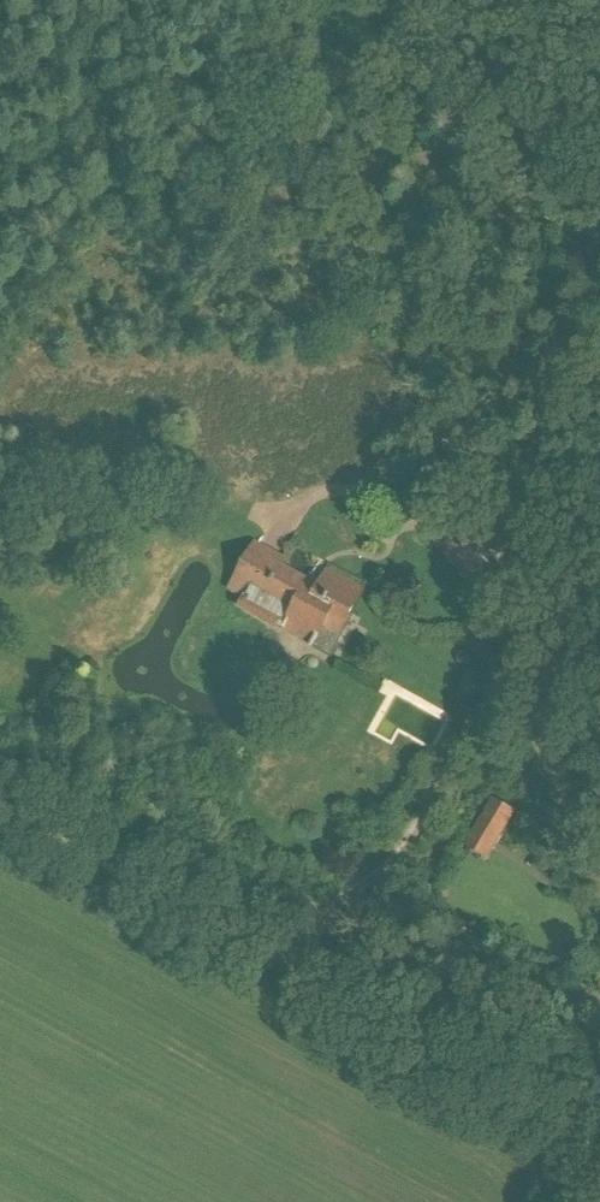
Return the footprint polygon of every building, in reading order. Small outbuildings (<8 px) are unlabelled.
[(514,548),(514,529),(464,525),(462,545),(514,548)] [(317,587),(279,566),(283,559),(257,544),(232,590),(244,596),(238,607),(325,654),(361,589),(327,570),(317,587)] [(471,660),(470,655),(466,652),(460,653),(457,657),(458,662),(463,665),(468,664),(471,660)] [(488,859),(516,810),(492,797),(464,846),(488,859)]
